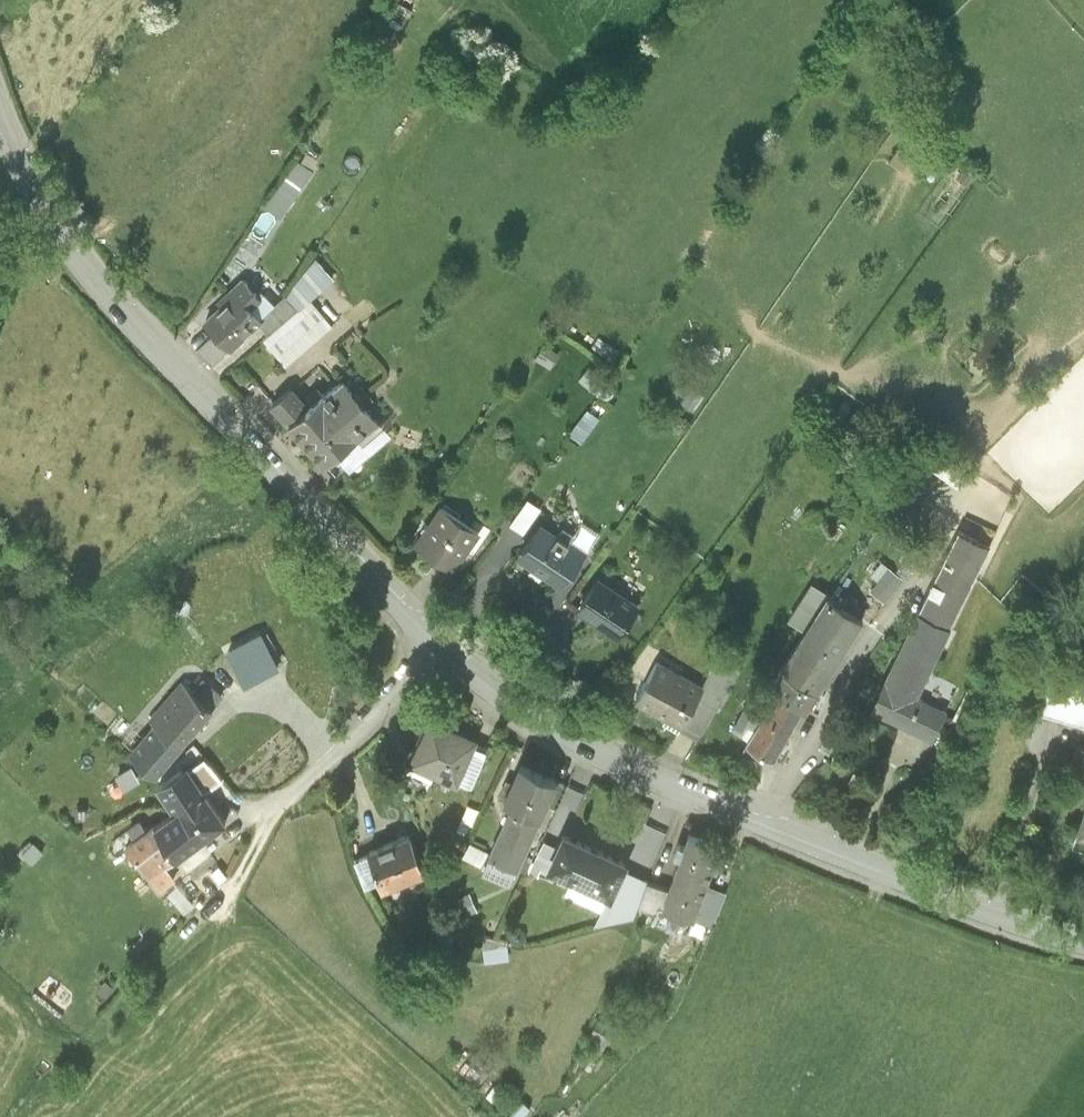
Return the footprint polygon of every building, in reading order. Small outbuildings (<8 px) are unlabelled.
[(287,214),(316,164),(297,153),(268,203),(287,214)] [(243,337),(276,308),(266,297),(275,289),(271,285),(256,268),(243,280),(247,284),(219,309),(243,337)] [(300,287),(290,296),(276,308),(287,321),(278,329),(300,354),(344,316),(308,275),(300,287)] [(266,297),(276,308),(290,296),(276,280),(271,285),(275,289),(266,297)] [(628,378),(602,357),(593,368),(620,389),(628,378)] [(712,378),(701,370),(697,375),(692,372),(687,379),(692,382),(689,386),(700,394),(712,378)] [(392,413),(357,371),(324,399),(307,379),(286,396),(338,458),(392,413)] [(601,399),(583,423),(595,431),(612,407),(601,399)] [(527,493),(514,522),(530,529),(543,500),(527,493)] [(493,525),(453,498),(429,534),(469,561),(493,525)] [(559,565),(576,576),(599,543),(556,514),(523,562),(549,580),(559,565)] [(970,522),(930,601),(959,615),(999,536),(970,522)] [(919,545),(909,556),(921,566),(946,537),(938,530),(932,537),(931,536),(921,547),(919,545)] [(885,578),(898,589),(916,567),(903,556),(885,578)] [(614,566),(593,596),(632,624),(653,594),(614,566)] [(845,584),(799,655),(834,677),(878,608),(845,584)] [(942,724),(944,721),(953,702),(956,697),(926,683),(959,615),(930,601),(883,695),(942,724)] [(237,659),(246,677),(278,661),(263,631),(252,636),(246,625),(223,636),(235,661),(237,659)] [(642,658),(660,668),(671,649),(676,640),(661,632),(642,658)] [(717,674),(671,649),(660,668),(650,686),(696,712),(717,674)] [(731,649),(717,674),(696,712),(692,718),(713,729),(751,660),(731,649)] [(799,655),(786,675),(818,694),(834,677),(799,655)] [(1060,660),(1047,700),(1083,712),(1083,667),(1060,660)] [(789,744),(818,694),(786,675),(780,684),(769,677),(747,715),(764,725),(762,729),(789,744)] [(180,687),(210,714),(219,703),(189,677),(180,687)] [(136,712),(153,727),(179,749),(210,714),(180,687),(165,704),(159,700),(152,708),(145,702),(136,712)] [(964,708),(953,702),(944,721),(955,726),(964,708)] [(473,738),(426,717),(406,763),(453,784),(473,738)] [(154,778),(179,749),(153,727),(128,756),(154,778)] [(175,763),(181,770),(186,766),(194,778),(211,767),(195,747),(175,763)] [(555,779),(517,761),(500,798),(509,802),(538,816),(555,779)] [(157,786),(174,812),(181,807),(203,792),(194,778),(186,766),(181,770),(157,786)] [(203,792),(181,807),(203,839),(225,824),(203,792)] [(523,846),(538,816),(509,802),(485,851),(512,863),(521,845),(523,846)] [(174,812),(155,824),(177,856),(203,839),(181,807),(174,812)] [(165,865),(177,856),(155,824),(127,844),(157,889),(173,878),(165,865)] [(680,854),(668,886),(661,904),(693,916),(706,882),(715,859),(710,857),(716,841),(689,831),(685,843),(677,840),(673,851),(680,854)] [(623,860),(564,832),(557,846),(549,864),(608,892),(621,866),(623,860)] [(426,876),(412,838),(357,859),(367,886),(382,880),(386,891),(426,876)] [(549,864),(557,846),(542,839),(531,861),(547,868),(549,864)] [(467,878),(483,849),(467,840),(451,870),(467,878)] [(646,877),(621,866),(608,892),(594,923),(631,915),(633,910),(646,877)] [(187,876),(167,892),(183,911),(194,902),(189,897),(198,889),(187,876)] [(693,916),(661,904),(668,886),(646,877),(633,910),(688,930),(693,916)] [(724,889),(706,882),(693,916),(711,920),(724,889)] [(522,949),(521,929),(498,926),(499,949),(522,949)] [(73,996),(81,987),(62,972),(54,981),(73,996)] [(40,1001),(53,1013),(58,1008),(46,996),(40,1001)] [(513,1081),(503,1073),(496,1083),(506,1090),(513,1081)] [(544,1098),(537,1092),(522,1107),(528,1114),(544,1098)]
